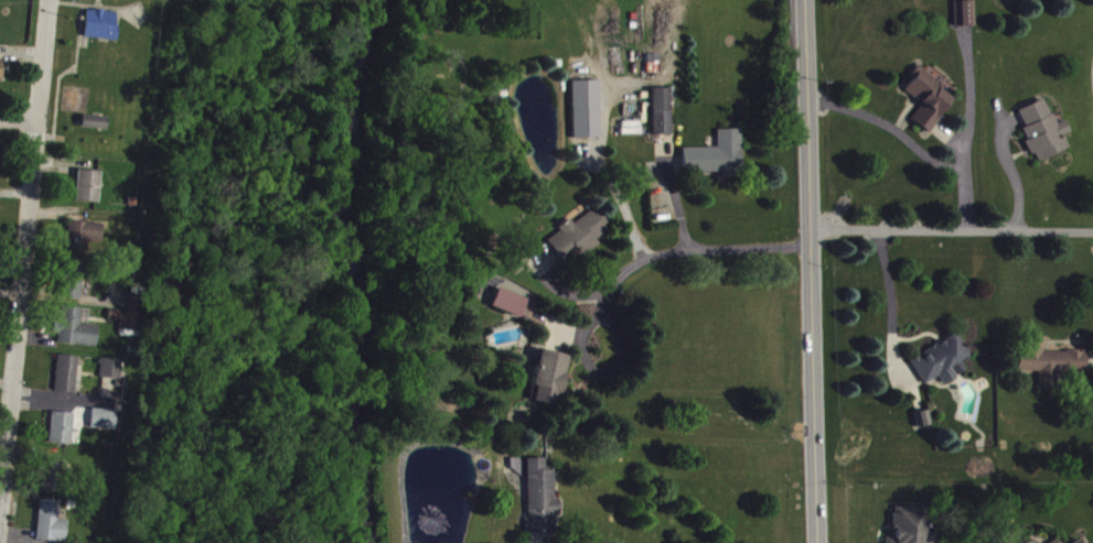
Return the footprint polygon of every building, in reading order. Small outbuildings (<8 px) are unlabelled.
[(119,22),(87,19),(85,47),(116,50),(119,22)] [(663,64),(649,64),(648,82),(663,82),(663,64)] [(955,108),(940,97),(944,92),(921,75),(904,98),(924,113),(912,129),(930,142),(955,108)] [(603,147),(601,89),(574,90),(575,148),(603,147)] [(673,97),(654,98),(655,145),(674,144),(673,97)] [(1069,157),(1064,144),(1070,142),(1065,130),(1056,133),(1045,108),(1016,120),(1037,170),(1069,157)] [(107,126),(82,125),(82,137),(106,138),(107,126)] [(685,158),(686,182),(724,182),(724,186),(745,186),(744,139),(719,139),(720,157),(685,158)] [(76,211),(99,212),(100,180),(77,180),(76,211)] [(575,232),(574,231),(549,247),(568,275),(601,253),(598,249),(614,238),(600,216),(575,232)] [(68,259),(87,259),(87,250),(101,250),(101,232),(69,231),(68,259)] [(81,308),(82,267),(62,266),(61,308),(81,308)] [(530,308),(501,297),(494,316),(523,327),(530,308)] [(81,317),(61,316),(59,354),(96,355),(97,334),(81,333),(81,317)] [(138,346),(139,320),(109,319),(108,329),(119,329),(119,345),(138,346)] [(945,394),(958,387),(952,375),(973,364),(960,342),(912,369),(926,394),(941,385),(945,394)] [(571,365),(541,359),(534,395),(539,396),(536,411),(561,416),(571,365)] [(1086,386),(1086,360),(1020,360),(1020,380),(1040,381),(1040,396),(1062,396),(1062,386),(1086,386)] [(77,365),(56,365),(55,402),(76,402),(77,365)] [(120,369),(100,368),(99,388),(120,388),(120,369)] [(115,419),(92,418),(91,438),(115,439),(115,419)] [(50,453),(72,454),(74,422),(51,421),(50,453)] [(556,542),(556,526),(560,526),(560,508),(555,508),(555,480),(546,480),(546,468),(527,468),(528,542),(556,542)] [(43,501),(62,501),(62,470),(44,469),(43,501)] [(41,508),(37,542),(67,542),(68,529),(59,528),(61,510),(41,508)] [(927,515),(893,516),(895,542),(928,542),(927,515)]
